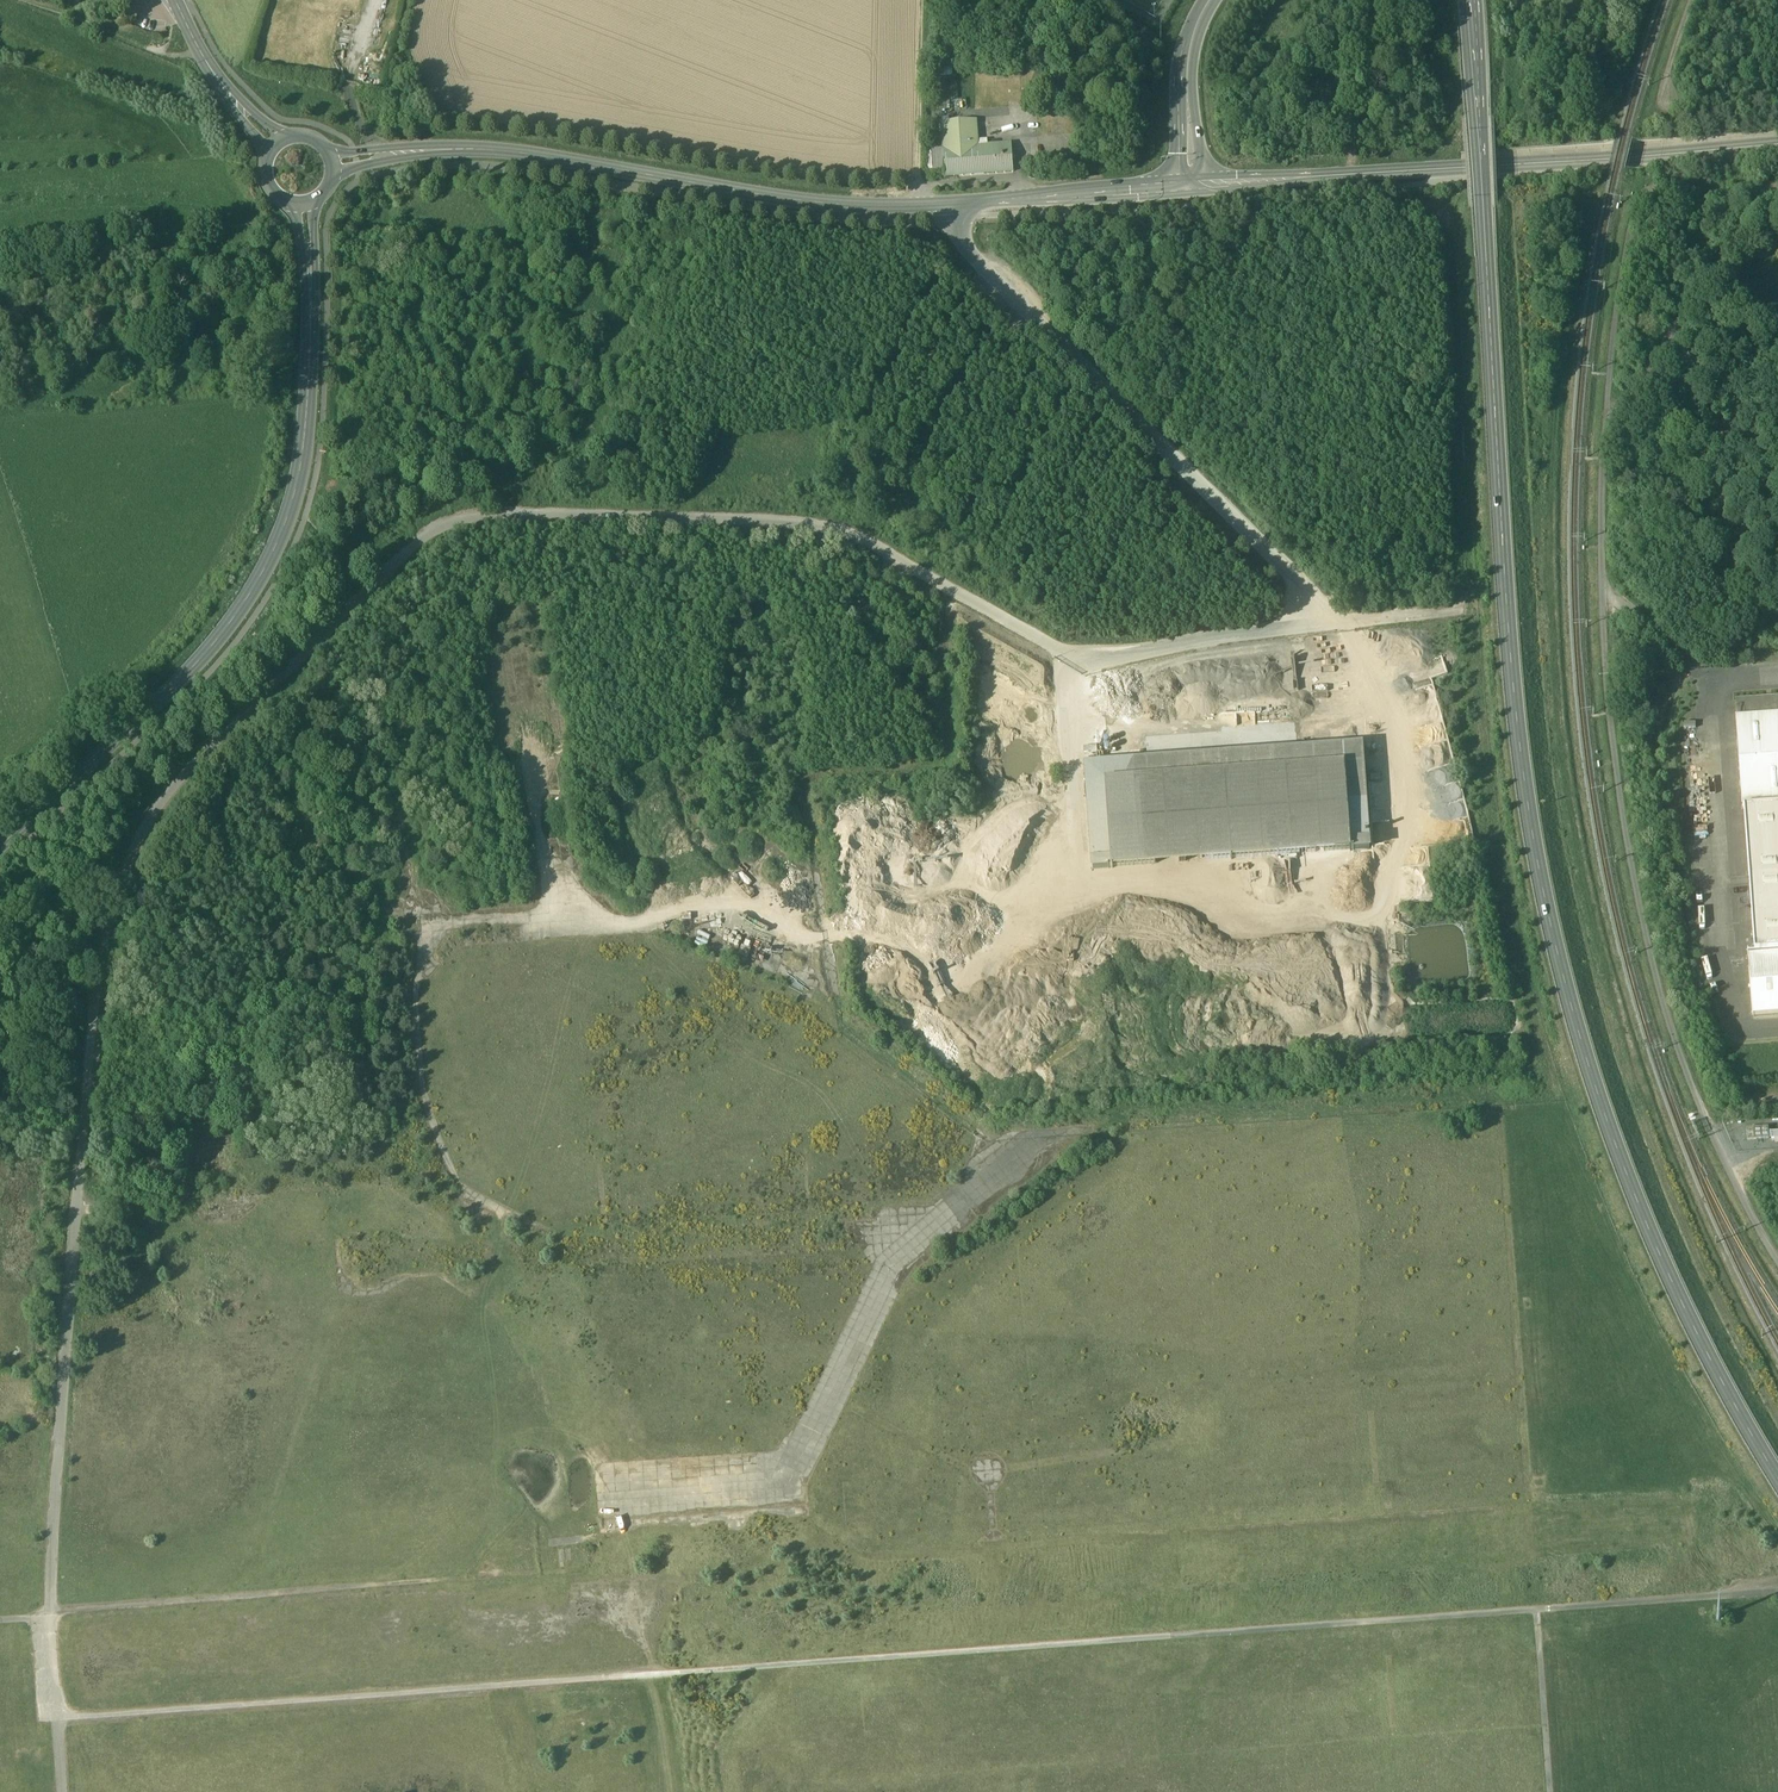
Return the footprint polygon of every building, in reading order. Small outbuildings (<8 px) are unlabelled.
[(1330,85),(1303,87),(1305,113),(1332,112),(1330,85)] [(976,121),(942,123),(944,149),(943,149),(945,177),(1013,173),(1011,145),(978,147),(976,121)] [(1744,807),(1752,955),(1748,955),(1752,1016),(1777,1014),(1777,698),(1736,701),(1737,721),(1738,721),(1744,807)] [(1695,734),(1696,723),(1684,722),(1683,733),(1695,734)] [(1362,745),(1184,758),(1183,742),(1174,742),(1175,759),(1085,765),(1093,870),(1370,849),(1362,745)] [(1086,753),(1086,761),(1096,761),(1096,753),(1086,753)] [(1768,1127),(1747,1129),(1748,1141),(1769,1139),(1768,1127)]
